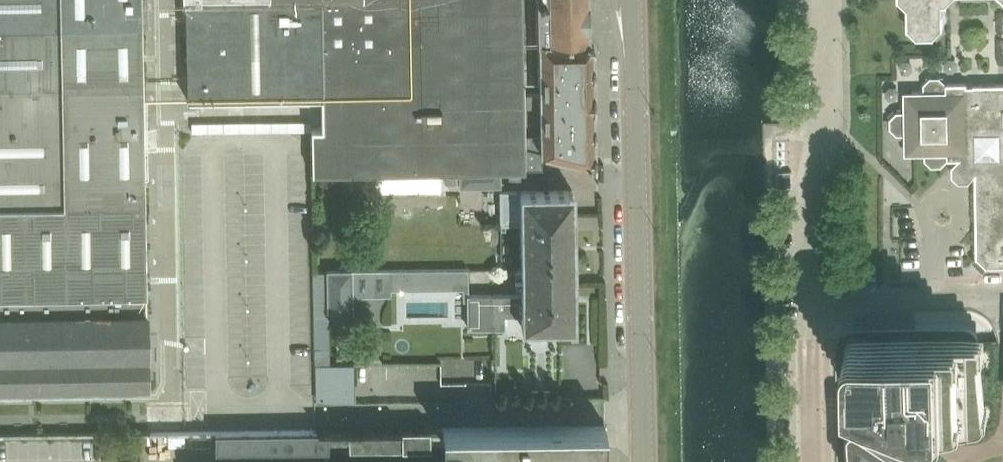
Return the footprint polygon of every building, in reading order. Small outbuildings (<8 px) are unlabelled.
[(142,0),(0,0),(0,399),(149,397),(148,321),(142,0)] [(459,168),(500,167),(596,165),(596,161),(596,152),(597,150),(598,147),(598,145),(598,143),(598,140),(597,138),(595,136),(595,123),(597,122),(597,120),(598,117),(598,115),(597,113),(596,111),(595,109),(595,94),(594,45),(589,40),(589,22),(589,19),(594,19),(594,12),(589,12),(589,3),(588,3),(588,0),(186,0),(188,96),(318,93),(318,118),(312,118),(313,172),(429,169),(459,168)] [(909,5),(909,25),(918,34),(936,34),(945,24),(945,1),(949,1),(950,0),(904,0),(909,5)] [(891,117),(891,127),(898,134),(905,133),(905,145),(915,154),(926,154),(926,159),(933,165),(942,165),(949,158),(950,158),(961,158),(961,167),(968,173),(976,173),(977,193),(978,257),(974,260),(984,269),(987,266),(1002,265),(1002,83),(968,84),(968,82),(948,82),(941,76),(931,76),(925,83),(925,90),(914,90),(905,99),(905,110),(898,111),(891,117)] [(501,183),(500,167),(459,168),(459,181),(459,183),(501,183)] [(459,181),(459,168),(429,169),(429,182),(459,181)] [(573,223),(572,189),(545,190),(502,190),(502,223),(520,223),(520,225),(573,223)] [(573,232),(573,223),(520,225),(520,259),(574,257),(574,232),(573,232)] [(575,284),(574,257),(520,259),(520,271),(521,283),(521,292),(574,291),(574,284),(575,284)] [(354,295),(354,269),(328,269),(328,276),(329,317),(355,317),(354,295)] [(392,269),(354,269),(354,295),(392,294),(392,289),(392,269)] [(406,269),(392,269),(392,283),(392,289),(407,289),(406,269)] [(314,276),(316,368),(330,368),(328,276),(314,276)] [(522,309),(574,308),(574,291),(521,292),(470,294),(471,328),(505,327),(505,314),(522,313),(522,311),(522,309)] [(575,325),(574,308),(522,309),(522,311),(523,326),(530,326),(530,336),(554,336),(554,325),(575,325)] [(855,389),(864,392),(864,426),(860,423),(855,425),(858,461),(966,461),(1002,461),(1002,329),(997,329),(999,332),(999,336),(999,340),(999,341),(989,341),(979,341),(978,339),(978,337),(977,335),(975,333),(974,331),(972,330),(969,330),(967,329),(858,331),(855,389)] [(330,368),(316,368),(317,405),(355,405),(354,368),(330,368)] [(606,425),(443,426),(317,428),(317,429),(216,432),(216,449),(236,449),(441,445),(441,437),(455,437),(470,448),(471,461),(606,461),(606,425)]
